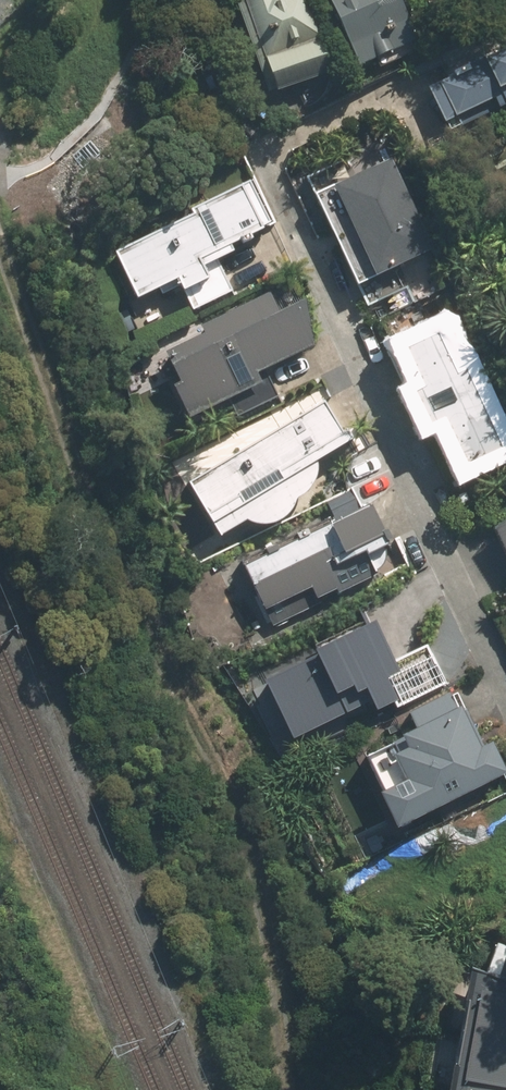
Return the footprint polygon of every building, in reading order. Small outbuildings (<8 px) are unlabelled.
[(273,92),(334,72),(311,0),(244,0),(273,92)] [(402,0),(320,0),(355,73),(422,42),(402,0)] [(430,83),(449,119),(505,90),(505,45),(430,83)] [(394,157),(331,185),(374,281),(437,253),(394,157)] [(249,180),(110,248),(137,304),(181,283),(195,310),(237,290),(216,248),(270,222),(249,180)] [(211,331),(171,351),(188,383),(181,386),(194,411),(230,392),(242,414),(276,396),(264,373),(317,346),(306,298),(282,310),(271,290),(207,323),(211,331)] [(391,343),(410,385),(404,388),(424,432),(441,425),(463,473),(505,454),(505,434),(452,315),(391,343)] [(325,397),(189,483),(223,536),(260,513),(271,524),(327,488),(308,460),(349,434),(325,397)] [(375,504),(244,563),(274,628),(384,578),(373,554),(394,545),(375,504)] [(480,523),(505,577),(505,510),(480,523)] [(270,673),(296,728),(370,693),(376,707),(410,691),(374,613),(317,640),(321,649),(270,673)] [(378,787),(396,825),(505,774),(505,771),(492,742),(482,747),(453,686),(404,709),(413,728),(396,736),(403,751),(393,756),(402,776),(378,787)] [(501,939),(493,975),(475,971),(450,1089),(505,1089),(505,940),(501,939)]
